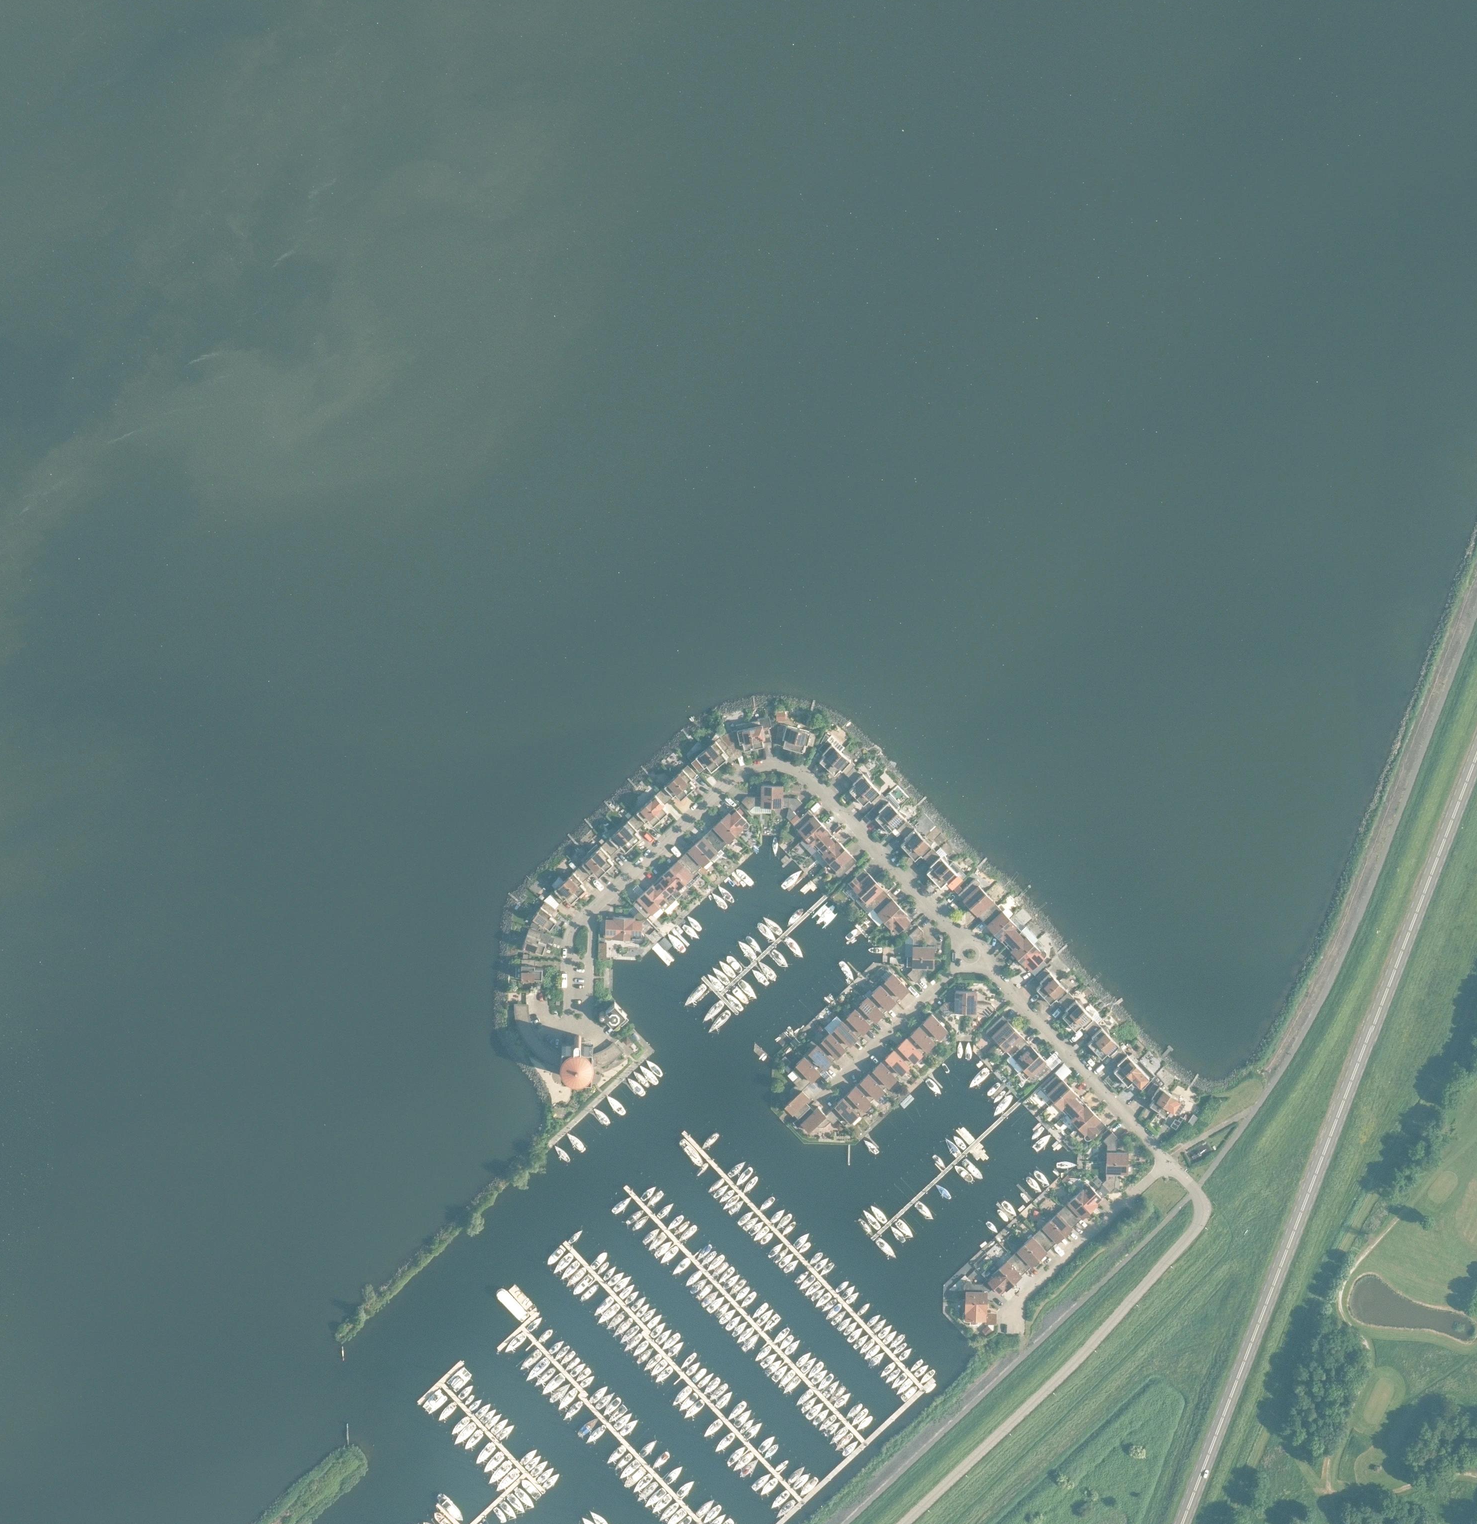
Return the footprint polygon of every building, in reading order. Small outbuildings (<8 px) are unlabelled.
[(790,715),(782,715),(782,726),(791,725),(790,715)] [(767,729),(755,732),(759,753),(769,751),(768,743),(770,742),(770,743),(770,742),(776,741),(773,728),(767,729)] [(788,751),(808,756),(810,749),(812,749),(812,750),(813,750),(813,749),(818,751),(822,738),(816,737),(791,730),(785,728),(782,741),(788,743),(790,743),(788,751)] [(739,749),(736,750),(742,761),(750,759),(749,755),(759,753),(755,732),(742,735),(736,736),(739,749)] [(712,752),(711,753),(724,770),(732,763),(735,766),(742,761),(736,750),(734,751),(725,741),(721,745),(719,746),(716,744),(711,751),(712,752)] [(825,765),(832,772),(847,757),(846,756),(846,755),(842,747),(839,749),(837,748),(832,744),(824,754),(828,758),(830,760),(825,765)] [(711,753),(710,754),(708,752),(697,757),(697,758),(693,761),(696,765),(705,776),(709,772),(710,772),(710,771),(711,770),(717,776),(724,770),(711,753)] [(852,779),(854,781),(861,774),(858,772),(860,769),(855,764),(856,761),(848,757),(848,758),(847,757),(832,772),(840,779),(845,773),(847,775),(846,775),(847,775),(852,779)] [(680,781),(679,782),(693,797),(701,790),(695,785),(697,783),(702,779),(692,769),(688,773),(687,774),(683,773),(679,780),(680,781)] [(854,795),(862,802),(877,788),(876,787),(877,786),(873,778),(870,780),(868,778),(864,774),(862,775),(861,774),(854,781),(855,782),(854,783),(858,787),(859,788),(860,789),(854,795)] [(671,789),(665,795),(674,805),(678,801),(679,801),(679,800),(680,799),(686,805),(693,797),(679,782),(678,783),(677,782),(669,786),(671,789)] [(876,806),(880,810),(890,801),(885,795),(886,792),(879,788),(878,789),(877,788),(862,802),(869,810),(874,804),(876,806)] [(760,810),(777,811),(778,790),(767,789),(767,801),(752,801),(747,805),(755,814),(760,810)] [(778,790),(777,811),(787,811),(795,811),(798,816),(807,807),(803,803),(788,802),(788,790),(778,790)] [(652,807),(651,808),(666,823),(674,816),(668,811),(670,809),(674,805),(665,795),(661,799),(659,800),(656,798),(652,806),(652,807)] [(887,830),(903,815),(905,813),(905,810),(895,799),(892,799),(890,801),(880,810),(884,815),(886,817),(880,822),(887,830)] [(643,815),(638,821),(647,831),(651,827),(652,826),(653,825),(659,830),(666,823),(651,808),(650,809),(650,808),(642,812),(643,815)] [(734,817),(726,824),(741,839),(748,832),(750,833),(753,833),(754,831),(755,829),(754,827),(740,812),(734,817)] [(804,834),(811,842),(826,827),(819,820),(814,814),(805,823),(799,829),(804,834)] [(902,834),(906,838),(915,829),(910,823),(912,820),(904,815),(904,816),(903,815),(887,830),(894,837),(900,832),(901,833),(902,834)] [(796,825),(799,829),(805,823),(802,819),(796,825)] [(625,833),(624,834),(639,849),(646,842),(641,836),(642,835),(643,835),(647,831),(638,821),(634,825),(632,826),(629,824),(624,832),(625,833)] [(719,831),(714,836),(728,851),(733,846),(734,846),(741,839),(726,824),(719,831)] [(818,849),(823,854),(838,840),(833,835),(826,827),(811,842),(818,849)] [(906,849),(913,857),(929,842),(920,833),(919,833),(915,829),(906,838),(910,842),(910,843),(910,842),(912,844),(906,849)] [(615,843),(611,847),(620,856),(624,852),(624,853),(624,852),(626,850),(631,856),(639,849),(624,834),(623,835),(622,834),(615,838),(616,841),(615,843)] [(714,836),(701,848),(716,863),(723,856),(728,851),(714,836)] [(828,859),(835,867),(850,852),(843,845),(838,840),(823,854),(828,859)] [(928,861),(932,865),(941,856),(937,852),(936,850),(938,847),(930,842),(930,843),(929,842),(913,857),(920,864),(926,859),(927,860),(927,861),(928,861)] [(605,852),(597,859),(611,875),(619,868),(613,862),(615,861),(616,861),(615,860),(620,856),(611,847),(606,851),(605,852)] [(694,855),(689,860),(703,875),(708,870),(716,863),(701,848),(694,855)] [(850,852),(835,867),(842,874),(841,876),(841,879),(843,880),(845,881),(847,880),(862,865),(857,860),(850,852)] [(932,877),(939,884),(954,870),(953,869),(954,868),(950,860),(947,862),(945,860),(941,856),(932,865),(936,869),(935,870),(936,870),(938,871),(932,877)] [(587,869),(583,872),(592,882),(596,878),(597,878),(598,876),(604,882),(611,875),(597,859),(596,860),(595,860),(587,864),(589,867),(587,868),(587,869)] [(676,872),(694,891),(707,880),(703,875),(689,860),(676,872)] [(577,866),(574,869),(580,875),(583,872),(577,866)] [(954,870),(939,884),(946,892),(952,886),(953,888),(958,892),(962,888),(967,883),(963,879),(962,878),(964,875),(956,870),(955,871),(954,870)] [(570,884),(569,885),(584,901),(591,894),(586,888),(588,887),(588,886),(592,882),(583,872),(580,875),(579,876),(577,878),(574,876),(570,883),(570,884)] [(663,884),(682,903),(694,891),(676,872),(668,879),(663,884)] [(859,892),(866,900),(881,885),(874,878),(869,873),(854,887),(853,889),(853,891),(855,893),(857,893),(859,892)] [(650,895),(665,911),(669,915),(682,903),(663,884),(658,889),(658,888),(650,895)] [(963,899),(975,912),(991,898),(984,890),(985,888),(984,886),(983,884),(981,884),(979,885),(968,895),(964,899),(963,899)] [(584,901),(569,885),(568,886),(568,885),(560,889),(561,893),(560,894),(556,898),(565,908),(569,904),(570,904),(569,903),(571,902),(576,908),(584,901)] [(873,907),(878,913),(893,898),(888,893),(881,885),(866,900),(873,907)] [(638,908),(645,915),(652,923),(657,918),(665,911),(650,895),(643,902),(638,908)] [(883,918),(890,925),(905,911),(898,903),(893,898),(878,913),(883,918)] [(983,919),(987,924),(1003,910),(998,905),(991,898),(975,912),(982,919),(983,919)] [(548,928),(555,934),(562,926),(555,921),(557,919),(557,920),(559,921),(563,915),(561,914),(550,906),(547,911),(546,911),(538,921),(539,922),(538,926),(537,925),(537,926),(539,927),(537,931),(543,934),(545,930),(547,931),(547,930),(546,930),(548,928)] [(992,930),(999,937),(1015,923),(1008,915),(1003,910),(987,924),(992,930)] [(905,911),(890,925),(897,933),(896,935),(896,937),(898,938),(900,939),(902,938),(917,924),(905,911)] [(629,921),(629,943),(639,943),(641,944),(642,945),(644,945),(647,944),(648,943),(649,940),(648,938),(647,936),(647,928),(652,923),(645,915),(640,920),(640,922),(629,921)] [(619,942),(629,943),(629,921),(619,921),(612,921),(611,935),(610,936),(609,939),(609,941),(611,943),(613,944),(615,944),(617,944),(619,942)] [(1006,945),(1011,950),(1027,936),(1022,930),(1015,923),(999,937),(1006,945)] [(918,951),(918,961),(939,962),(940,951),(928,951),(928,936),(924,931),(915,939),(919,944),(918,951)] [(548,947),(551,939),(535,933),(533,938),(532,938),(528,951),(529,952),(529,955),(528,955),(528,956),(539,958),(539,957),(538,957),(539,955),(548,958),(552,948),(548,947)] [(1016,955),(1023,963),(1039,948),(1032,941),(1031,941),(1027,936),(1011,950),(1016,955)] [(1039,948),(1023,963),(1030,970),(1036,975),(1051,961),(1052,959),(1051,957),(1050,955),(1048,955),(1046,956),(1039,948)] [(939,962),(918,961),(918,971),(918,974),(913,978),(921,987),(927,982),(927,971),(939,972),(939,962)] [(528,983),(528,986),(528,987),(539,986),(539,985),(538,985),(538,983),(548,983),(548,973),(540,972),(540,970),(541,970),(541,964),(527,963),(527,969),(526,982),(528,983)] [(1041,993),(1048,1001),(1064,986),(1056,978),(1055,977),(1051,972),(1041,982),(1045,986),(1046,986),(1047,988),(1041,993)] [(892,986),(887,991),(901,1006),(906,1001),(906,1002),(914,995),(898,978),(891,985),(892,986)] [(1063,1005),(1067,1009),(1077,1000),(1071,994),(1073,991),(1066,986),(1065,987),(1064,986),(1048,1001),(1056,1008),(1061,1003),(1063,1004),(1063,1005)] [(879,998),(874,1003),(889,1018),(893,1013),(894,1014),(901,1006),(887,991),(886,990),(878,997),(879,998)] [(961,1016),(971,1017),(971,996),(961,995),(961,1007),(950,1007),(945,1012),(953,1021),(958,1016),(961,1016)] [(971,996),(971,1017),(988,1017),(992,1021),(1001,1013),(997,1008),(981,1008),(982,996),(971,996)] [(847,1000),(842,1004),(846,1008),(850,1004),(847,1000)] [(1067,1021),(1074,1028),(1090,1014),(1089,1012),(1090,1012),(1085,1004),(1082,1006),(1081,1004),(1077,1000),(1067,1009),(1071,1013),(1071,1014),(1072,1014),(1073,1015),(1067,1021)] [(867,1010),(862,1015),(876,1030),(881,1025),(881,1026),(889,1018),(874,1003),(873,1002),(865,1009),(867,1010)] [(619,1032),(631,1020),(620,1007),(610,1017),(608,1016),(606,1017),(605,1018),(605,1020),(606,1022),(608,1022),(609,1021),(619,1032)] [(553,1066),(560,1070),(564,1058),(559,1056),(554,1053),(550,1049),(546,1045),(542,1041),(539,1036),(536,1031),(535,1026),(533,1020),(532,1015),(532,1009),(520,1008),(520,1015),(521,1022),(523,1029),(525,1036),(529,1042),(532,1048),(537,1053),(542,1058),(548,1063),(553,1066)] [(854,1022),(849,1027),(863,1042),(868,1037),(868,1038),(876,1030),(862,1015),(860,1014),(853,1021),(854,1022)] [(1089,1032),(1093,1036),(1102,1027),(1097,1021),(1099,1018),(1092,1014),(1091,1015),(1090,1014),(1074,1028),(1081,1036),(1087,1030),(1088,1032),(1089,1032)] [(930,1026),(925,1031),(939,1046),(944,1041),(945,1043),(953,1036),(937,1019),(929,1026),(930,1026)] [(998,1040),(1005,1047),(1020,1033),(1013,1025),(1008,1020),(992,1034),(992,1036),(992,1038),(993,1040),(996,1041),(998,1040)] [(841,1034),(836,1039),(851,1054),(855,1049),(856,1050),(863,1042),(849,1027),(848,1025),(840,1033),(841,1034)] [(1093,1048),(1100,1056),(1116,1041),(1115,1040),(1115,1039),(1111,1031),(1108,1033),(1106,1031),(1106,1032),(1102,1027),(1093,1036),(1097,1041),(1099,1043),(1093,1048)] [(917,1038),(912,1043),(926,1058),(931,1053),(932,1055),(940,1047),(939,1046),(925,1031),(924,1031),(917,1038)] [(1012,1055),(1017,1060),(1032,1046),(1020,1033),(1005,1047),(1012,1055)] [(829,1046),(824,1051),(838,1066),(843,1061),(851,1054),(836,1039),(835,1037),(827,1045),(829,1046)] [(564,1058),(560,1070),(564,1071),(567,1071),(566,1080),(582,1081),(582,1082),(582,1081),(598,1081),(598,1072),(600,1072),(605,1071),(601,1059),(598,1059),(599,1050),(594,1050),(590,1050),(589,1050),(586,1049),(587,1043),(586,1041),(584,1040),(582,1040),(580,1041),(580,1043),(580,1049),(577,1050),(577,1049),(567,1049),(567,1058),(564,1058)] [(1115,1060),(1119,1064),(1128,1055),(1123,1049),(1125,1046),(1117,1041),(1116,1042),(1116,1041),(1100,1056),(1107,1063),(1113,1057),(1114,1059),(1114,1060),(1115,1060)] [(801,1042),(796,1047),(800,1051),(805,1046),(801,1042)] [(904,1050),(899,1055),(914,1070),(919,1065),(920,1067),(927,1059),(926,1058),(912,1043),(904,1050)] [(1021,1065),(1029,1073),(1044,1058),(1037,1051),(1032,1046),(1017,1060),(1022,1065),(1021,1065)] [(611,1055),(601,1059),(605,1071),(611,1068),(617,1065),(623,1061),(629,1057),(620,1048),(616,1051),(611,1055)] [(816,1058),(811,1063),(825,1078),(830,1073),(838,1066),(824,1051),(822,1049),(815,1057),(816,1058)] [(892,1062),(887,1067),(901,1082),(906,1077),(907,1079),(915,1071),(914,1070),(899,1055),(891,1062),(892,1062)] [(1119,1075),(1126,1083),(1141,1068),(1140,1067),(1141,1066),(1137,1059),(1134,1060),(1132,1059),(1128,1055),(1119,1064),(1123,1068),(1122,1068),(1123,1069),(1123,1068),(1125,1070),(1119,1075)] [(1044,1058),(1029,1073),(1036,1080),(1035,1082),(1035,1084),(1037,1086),(1039,1086),(1041,1086),(1056,1071),(1044,1058)] [(790,1061),(787,1064),(793,1070),(796,1067),(790,1061)] [(798,1075),(804,1081),(813,1090),(817,1085),(818,1085),(825,1078),(811,1063),(810,1061),(802,1068),(803,1070),(798,1075)] [(879,1074),(874,1079),(888,1094),(893,1089),(894,1091),(902,1083),(901,1082),(887,1067),(886,1066),(879,1074)] [(1141,1068),(1126,1083),(1133,1090),(1139,1085),(1140,1086),(1140,1087),(1145,1091),(1154,1082),(1150,1078),(1149,1076),(1151,1073),(1143,1068),(1142,1069),(1141,1068)] [(866,1086),(861,1091),(876,1106),(881,1101),(882,1102),(889,1095),(888,1094),(874,1079),(874,1078),(866,1086)] [(1053,1098),(1060,1106),(1075,1091),(1068,1084),(1063,1078),(1048,1093),(1053,1098)] [(803,1122),(811,1114),(807,1110),(815,1102),(808,1094),(813,1090),(804,1081),(799,1086),(802,1089),(796,1094),(795,1096),(795,1100),(796,1102),(798,1104),(791,1110),(798,1118),(799,1118),(803,1122)] [(1155,1110),(1163,1115),(1175,1098),(1174,1097),(1175,1096),(1169,1089),(1166,1092),(1164,1090),(1164,1091),(1159,1087),(1152,1098),(1157,1102),(1159,1103),(1155,1110)] [(854,1098),(849,1103),(863,1118),(868,1113),(869,1114),(877,1107),(876,1106),(861,1091),(861,1090),(853,1098),(854,1098)] [(1067,1113),(1072,1118),(1087,1104),(1082,1099),(1075,1091),(1060,1106),(1067,1113)] [(1175,1098),(1163,1115),(1172,1121),(1176,1114),(1178,1116),(1183,1119),(1191,1108),(1186,1105),(1184,1104),(1185,1100),(1177,1097),(1176,1098),(1175,1098)] [(841,1110),(836,1114),(844,1124),(850,1130),(855,1125),(856,1126),(864,1119),(863,1118),(849,1103),(848,1102),(841,1110)] [(1076,1124),(1083,1131),(1099,1117),(1092,1109),(1087,1104),(1072,1118),(1076,1124)] [(803,1122),(800,1125),(800,1127),(802,1130),(804,1130),(807,1127),(814,1135),(821,1128),(822,1130),(825,1131),(829,1131),(831,1130),(836,1125),(839,1128),(844,1124),(836,1114),(831,1119),(824,1111),(816,1119),(812,1114),(811,1114),(803,1122)] [(1099,1117),(1083,1131),(1090,1139),(1090,1140),(1090,1143),(1091,1144),(1094,1145),(1096,1144),(1111,1130),(1099,1117)] [(1193,1126),(1198,1129),(1203,1122),(1202,1121),(1199,1119),(1193,1126)] [(1181,1133),(1186,1127),(1183,1125),(1181,1124),(1176,1130),(1181,1133)] [(845,1126),(842,1129),(842,1132),(844,1135),(847,1135),(850,1132),(845,1126)] [(1112,1156),(1112,1167),(1133,1167),(1133,1157),(1122,1157),(1122,1141),(1118,1137),(1109,1145),(1113,1149),(1112,1156)] [(1092,1147),(1087,1151),(1090,1155),(1095,1151),(1092,1147)] [(1133,1167),(1112,1167),(1112,1177),(1112,1184),(1107,1188),(1116,1197),(1120,1193),(1121,1177),(1133,1178),(1133,1167)] [(1088,1193),(1081,1200),(1095,1216),(1103,1209),(1108,1203),(1094,1188),(1092,1187),(1090,1188),(1088,1189),(1087,1191),(1088,1193)] [(1073,1207),(1068,1212),(1083,1227),(1095,1216),(1081,1200),(1073,1207)] [(1063,1217),(1055,1224),(1070,1239),(1077,1232),(1083,1227),(1068,1212),(1063,1217)] [(1048,1231),(1043,1236),(1057,1251),(1062,1246),(1070,1239),(1055,1224),(1048,1231)] [(1038,1241),(1030,1248),(1045,1263),(1052,1256),(1057,1251),(1043,1236),(1038,1241)] [(1023,1255),(1018,1260),(1032,1275),(1037,1270),(1045,1263),(1030,1248),(1023,1255)] [(1012,1265),(1005,1272),(1019,1287),(1027,1280),(1032,1275),(1018,1260),(1012,1265)] [(992,1284),(999,1292),(1006,1299),(1012,1294),(1019,1287),(1005,1272),(997,1279),(992,1284)] [(971,1296),(971,1306),(992,1307),(992,1297),(994,1297),(999,1292),(992,1284),(987,1289),(978,1288),(977,1287),(975,1286),(972,1287),(970,1288),(969,1290),(969,1292),(970,1294),(971,1296)] [(992,1307),(971,1306),(971,1316),(969,1318),(968,1319),(968,1321),(969,1324),(971,1325),(974,1326),(976,1325),(977,1324),(992,1324),(992,1307)] [(993,1330),(988,1336),(992,1340),(998,1335),(993,1330)]
